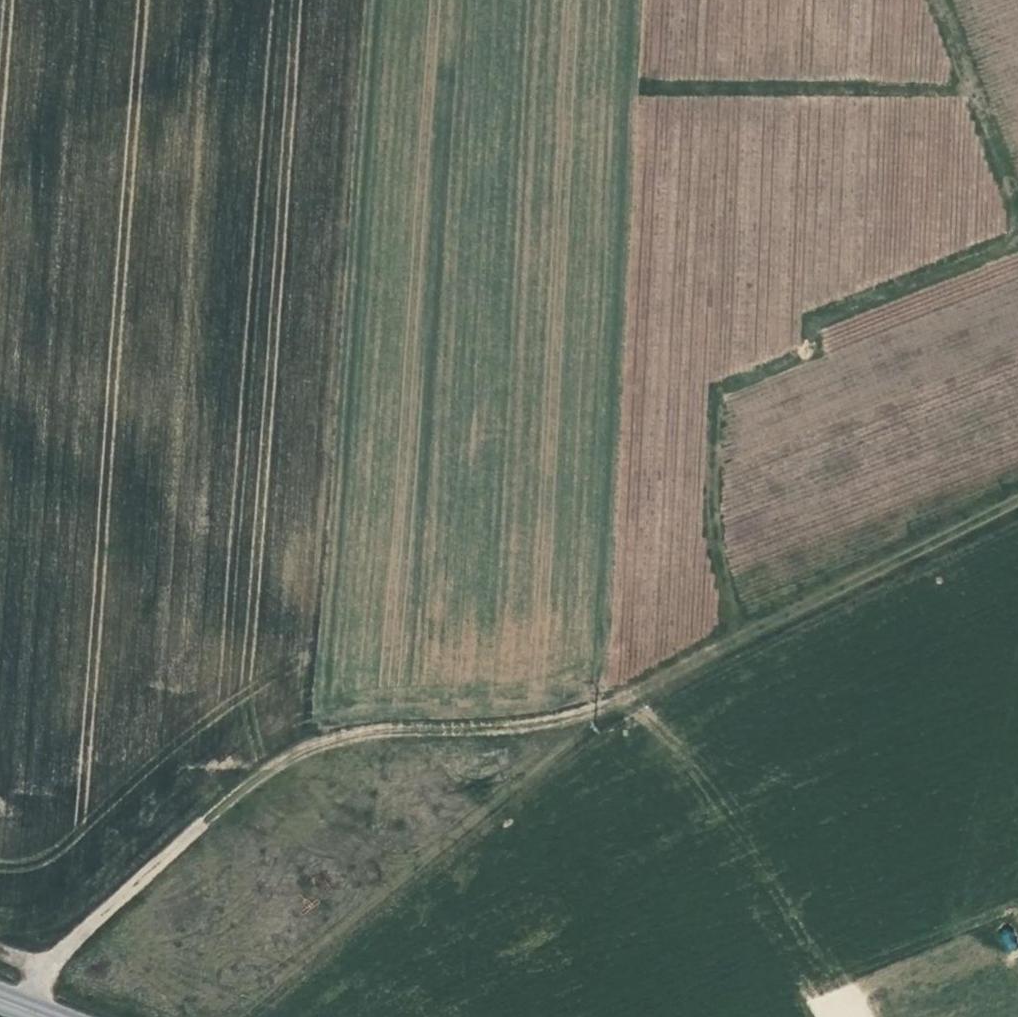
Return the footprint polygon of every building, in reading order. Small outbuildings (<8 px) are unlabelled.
[(1001,949),(1016,948),(1015,931),(1001,932),(1001,949)]
